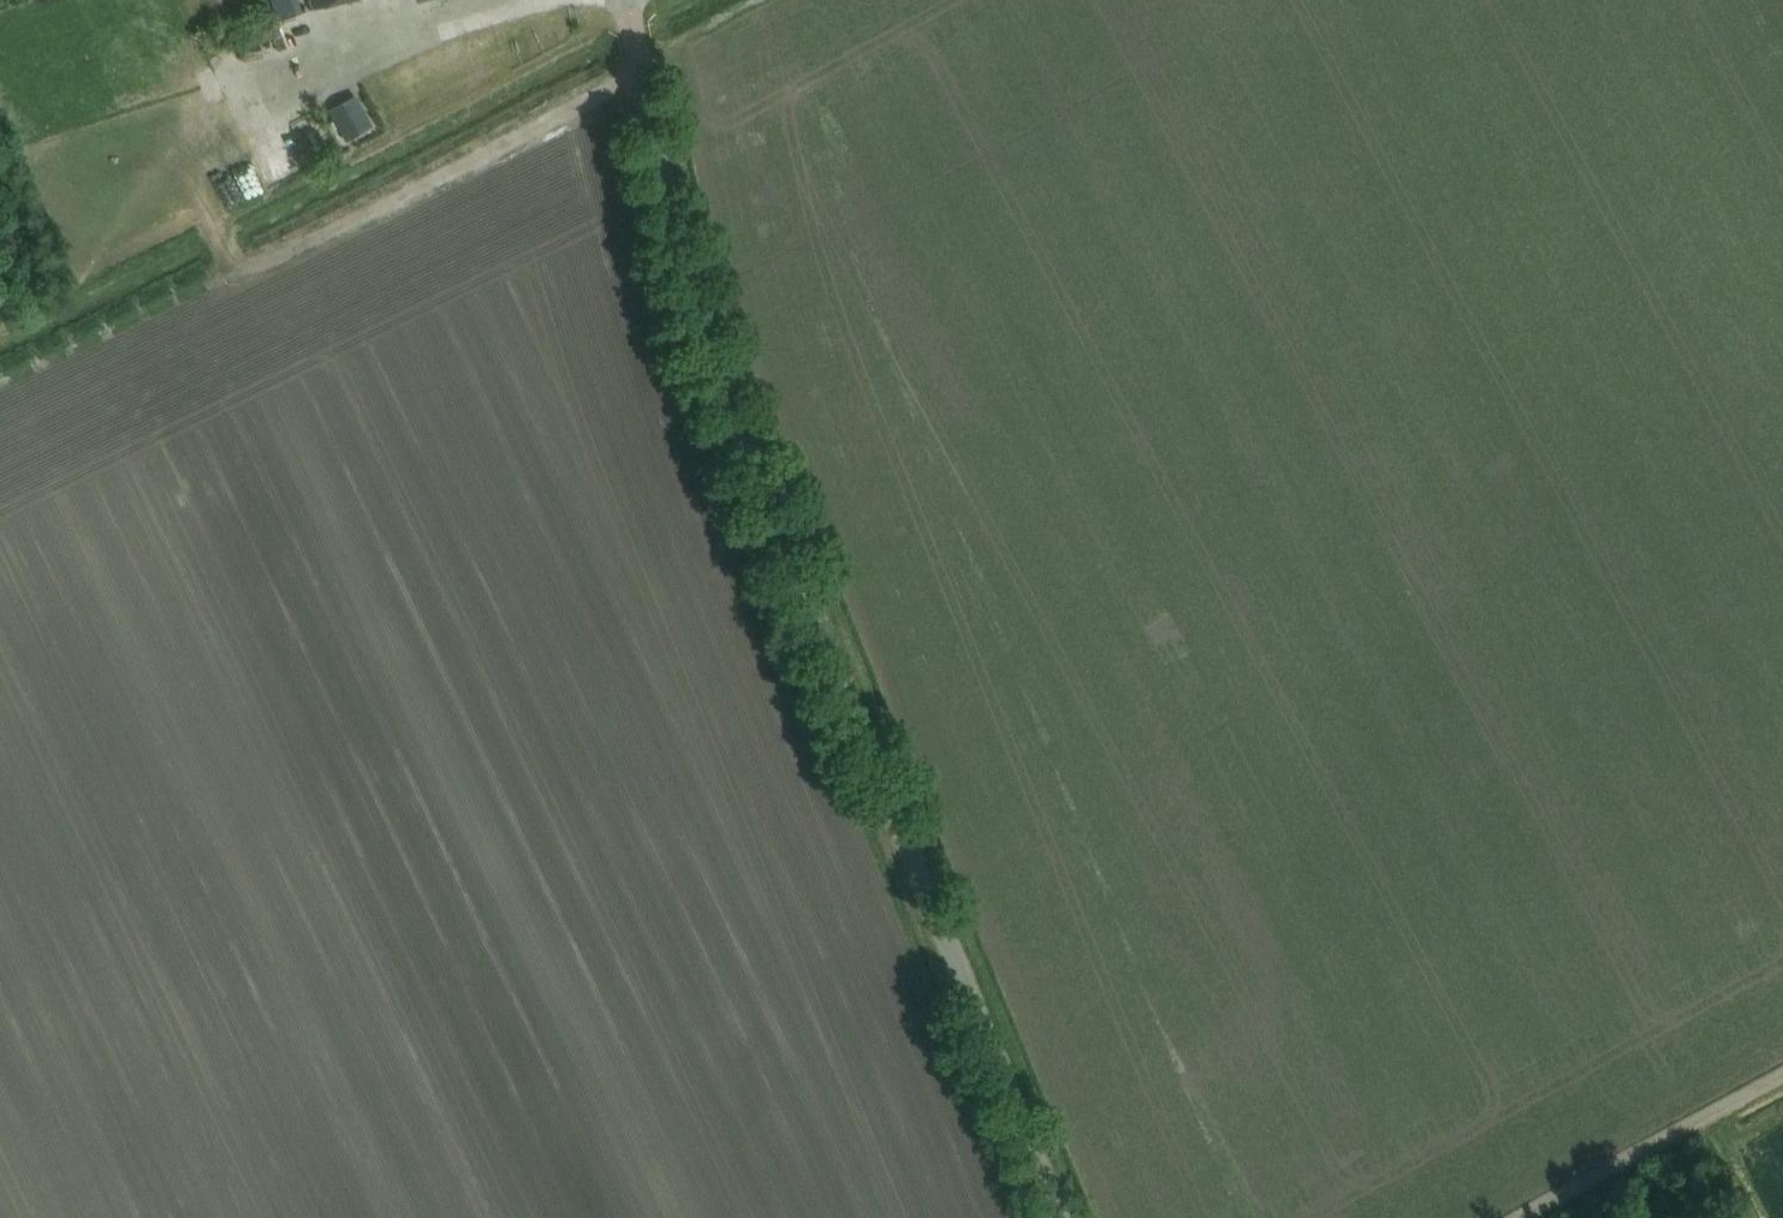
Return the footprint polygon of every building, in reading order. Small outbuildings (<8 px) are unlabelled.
[(296,0),(277,0),(283,19),(300,14),(296,0)] [(312,10),(345,0),(309,0),(312,10)] [(362,108),(336,122),(346,140),(372,126),(362,108)]
